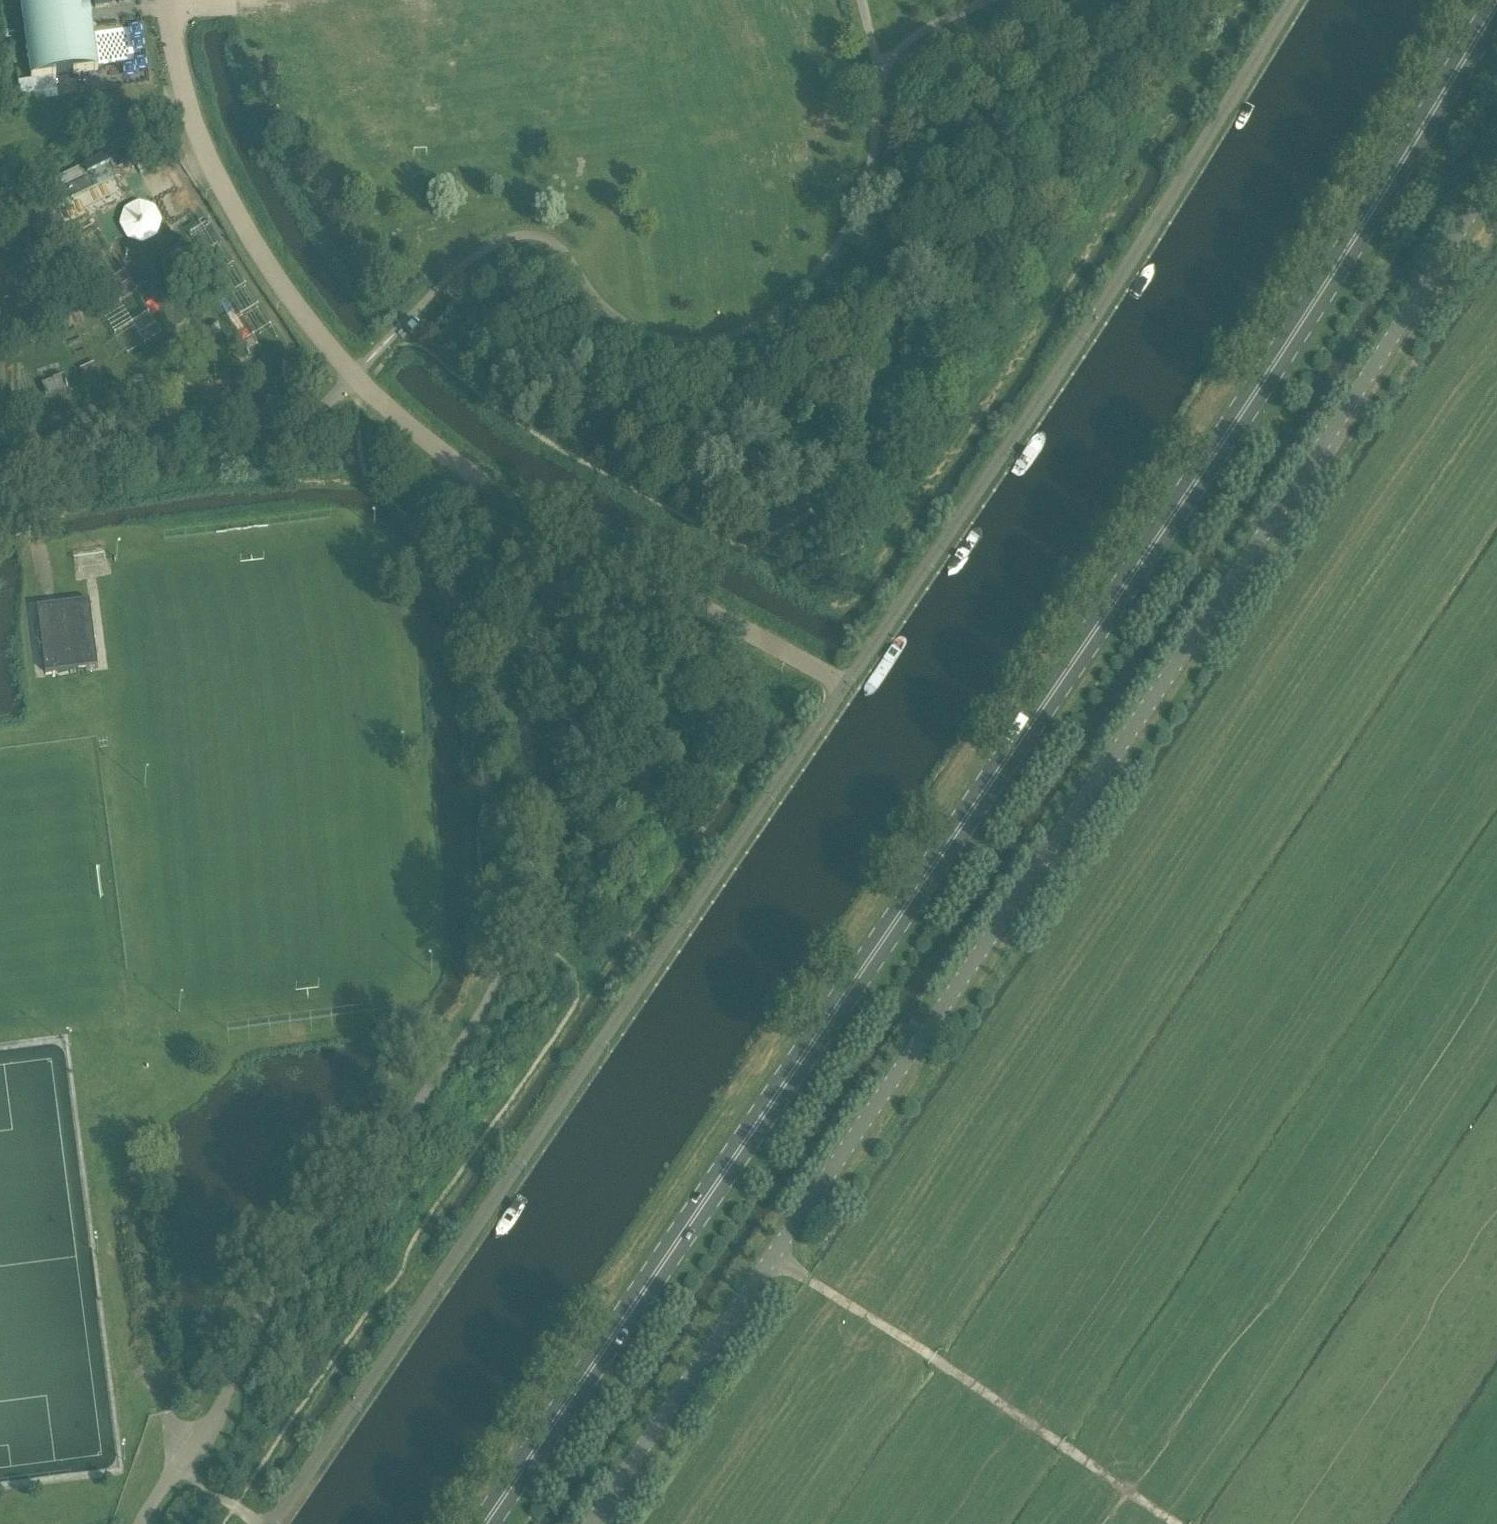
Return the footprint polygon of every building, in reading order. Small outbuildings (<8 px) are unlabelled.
[(31,81),(56,77),(73,74),(73,75),(98,72),(91,26),(88,9),(89,9),(88,0),(20,0),(31,81)] [(103,157),(46,184),(67,230),(124,203),(103,157)] [(152,159),(144,164),(146,168),(148,172),(157,167),(154,162),(152,159)] [(89,601),(37,607),(45,674),(98,667),(89,601)]
